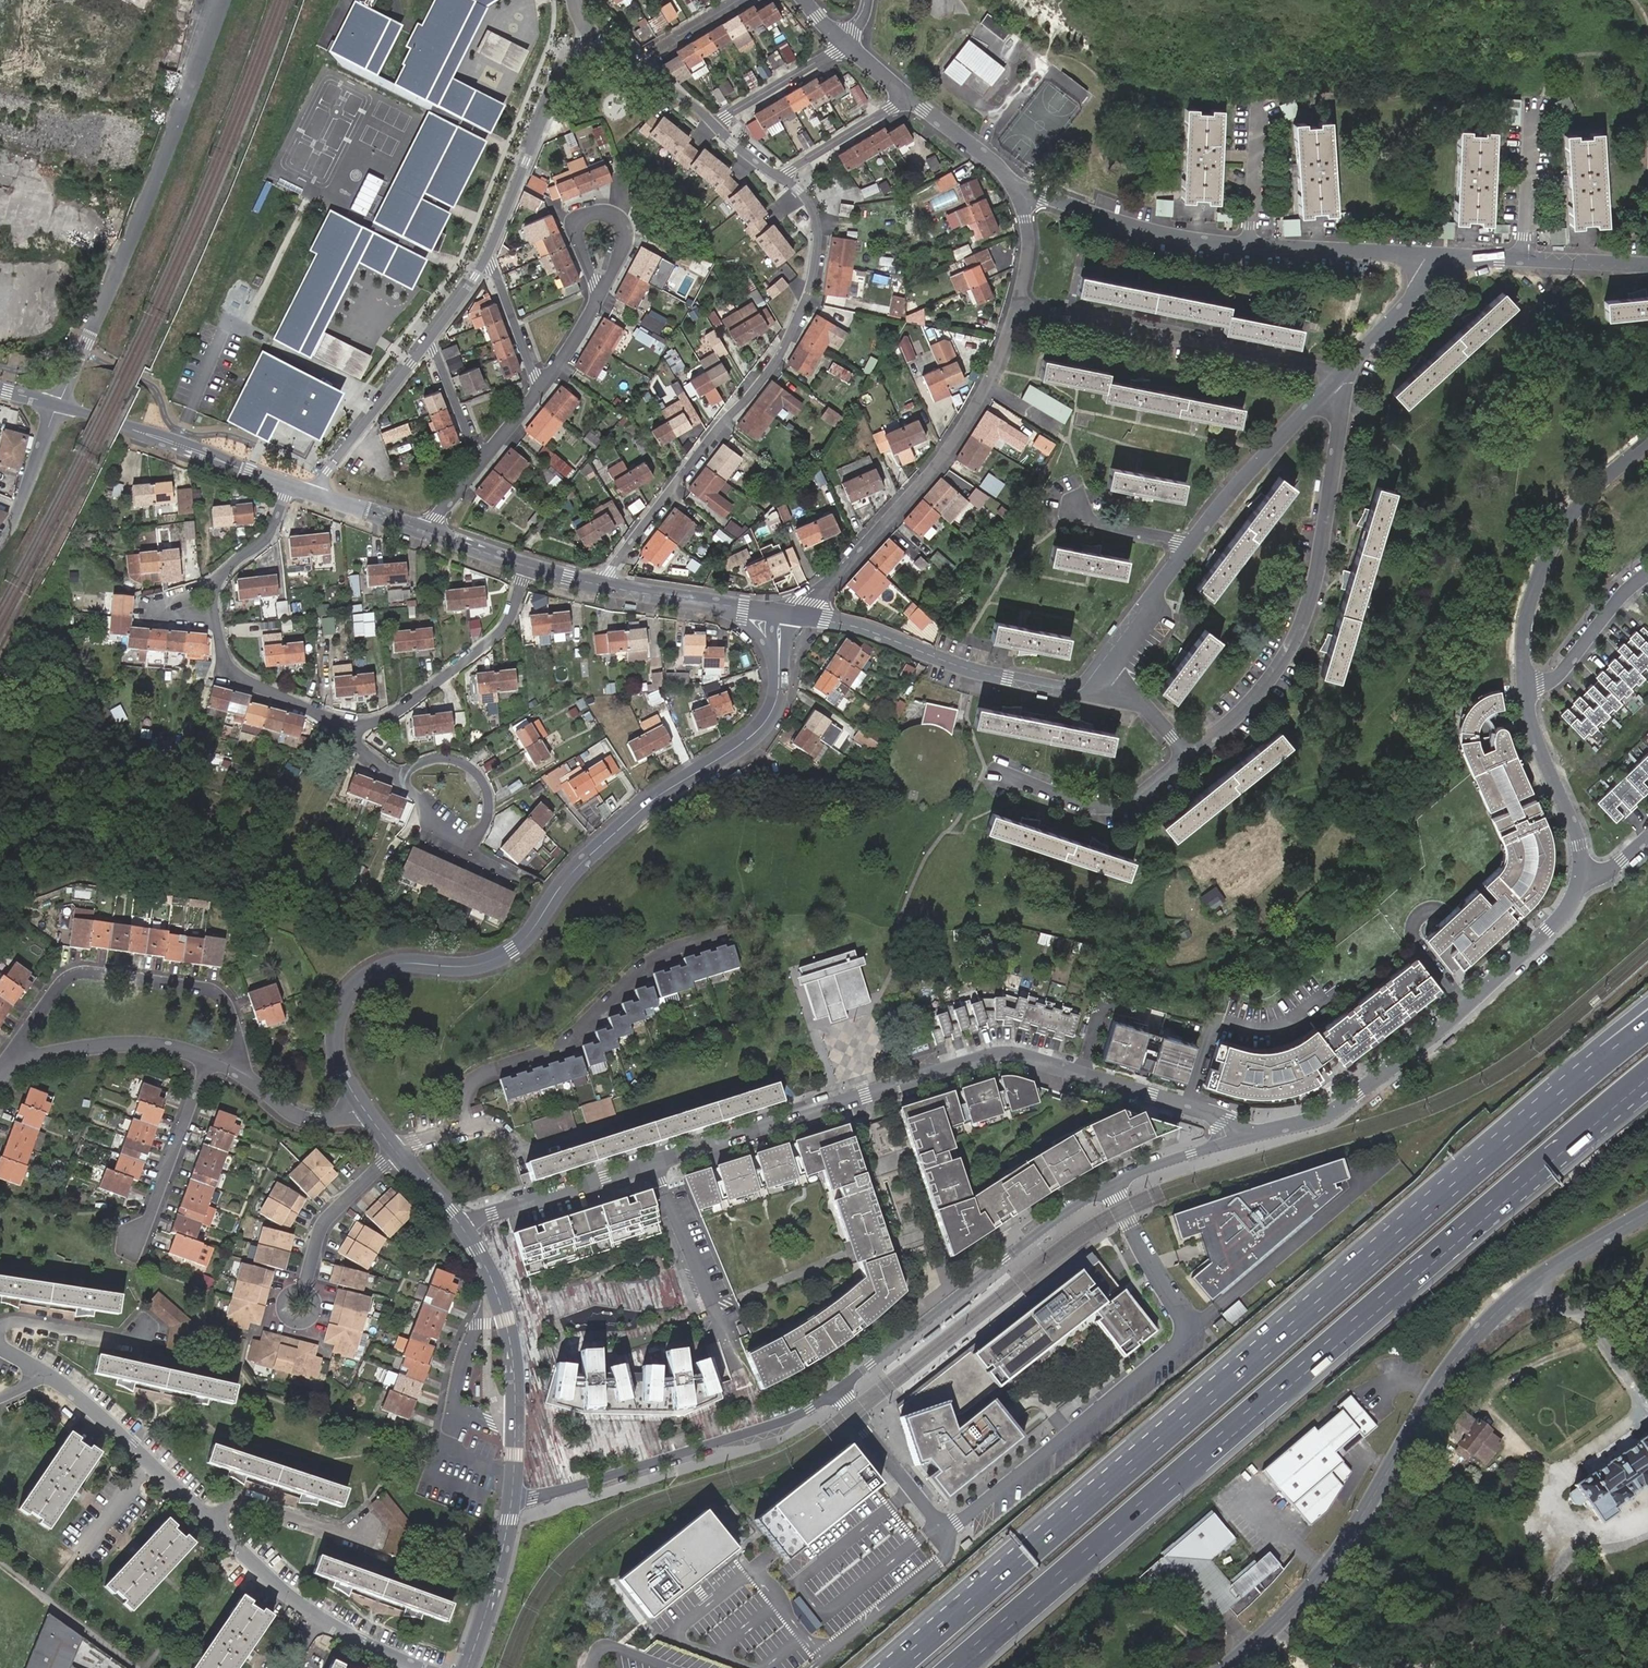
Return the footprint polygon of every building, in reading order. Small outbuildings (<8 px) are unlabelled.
[(467,168),(462,166),(467,157),(481,154),(490,142),(479,133),(458,123),(463,114),(483,124),(495,99),(462,83),(461,86),(452,82),(449,88),(442,84),(450,68),(446,66),(476,4),(467,0),(430,0),(418,23),(414,21),(404,42),(409,44),(401,60),(403,61),(394,80),(434,100),(431,107),(430,109),(434,111),(381,220),(376,217),(370,229),(332,211),(313,249),(319,252),(277,338),(305,352),(353,254),(358,257),(364,245),(372,250),(367,261),(406,280),(419,254),(397,243),(402,234),(423,246),(438,248),(446,231),(433,225),(435,222),(441,225),(449,209),(423,197),(426,190),(451,200),(467,168)] [(333,38),(328,36),(324,46),(346,57),(366,67),(388,22),(390,16),(367,5),(370,0),(351,0),(333,38)] [(774,3),(758,12),(763,21),(766,26),(767,27),(770,25),(783,18),(774,3)] [(660,11),(667,23),(676,18),(669,6),(660,11)] [(754,6),(739,15),(748,31),(750,29),(763,21),(758,12),(754,6)] [(655,18),(648,22),(655,35),(669,27),(667,23),(659,9),(652,12),(655,18)] [(736,38),(748,31),(739,15),(724,24),(732,40),(735,44),(738,49),(753,40),(751,35),(738,43),(736,38)] [(786,23),(783,18),(770,25),(773,30),(786,23)] [(763,21),(750,29),(753,34),(766,26),(763,21)] [(431,107),(434,100),(394,80),(372,70),(394,25),(388,22),(366,67),(346,57),(342,64),(431,107)] [(1013,50),(1021,41),(999,23),(992,31),(993,32),(1013,50)] [(724,24),(708,34),(717,49),(719,47),(732,40),(724,24)] [(645,25),(633,32),(639,41),(651,34),(645,25)] [(525,47),(488,29),(479,46),(516,64),(525,47)] [(738,43),(751,35),(748,31),(736,38),(738,43)] [(692,43),(701,58),(705,56),(717,49),(708,34),(692,43)] [(722,52),(735,44),(732,40),(719,47),(722,52)] [(679,83),(706,67),(704,63),(701,58),(692,43),(677,53),(679,57),(662,68),(674,78),(679,83)] [(792,44),(783,49),(792,64),(800,60),(792,44)] [(717,49),(705,56),(707,61),(719,54),(717,49)] [(978,49),(953,79),(970,93),(981,79),(1000,95),(1013,78),(978,49)] [(778,51),(768,56),(777,70),(786,65),(778,51)] [(764,63),(757,68),(765,82),(773,77),(764,63)] [(749,73),(741,78),(749,92),(757,88),(749,73)] [(837,75),(821,85),(829,98),(829,100),(832,98),(846,90),(838,79),(837,75)] [(818,79),(801,88),(810,104),(812,108),(829,98),(821,85),(818,79)] [(729,87),(737,101),(744,96),(736,82),(729,87)] [(801,88),(785,98),(794,114),(798,111),(810,104),(801,88)] [(846,90),(832,98),(835,102),(848,94),(846,90)] [(863,110),(871,106),(864,94),(860,96),(857,91),(854,94),(863,110)] [(770,106),(779,122),(783,120),(794,114),(785,98),(770,106)] [(1302,119),(1296,103),(1281,108),(1287,124),(1302,119)] [(1519,103),(1503,103),(1502,127),(1519,127),(1519,103)] [(810,104),(798,111),(801,115),(813,109),(812,108),(810,104)] [(764,131),(765,130),(779,122),(770,106),(755,116),(756,118),(764,131)] [(1193,111),(1186,203),(1198,204),(1199,198),(1213,199),(1212,205),(1223,206),(1230,115),(1219,114),(1219,119),(1205,117),(1205,113),(1193,111)] [(699,154),(652,114),(639,130),(675,158),(716,191),(727,201),(775,268),(794,253),(773,225),(769,228),(762,218),(767,214),(745,186),(741,188),(728,175),(730,171),(703,149),(699,154)] [(794,114),(783,120),(785,124),(797,118),(794,114)] [(821,123),(828,136),(835,132),(828,120),(821,123)] [(747,127),(752,139),(761,134),(753,122),(747,127)] [(768,134),(781,126),(779,122),(765,130),(768,134)] [(906,125),(890,135),(895,144),(898,149),(902,147),(914,139),(906,125)] [(1336,217),(1332,126),(1320,127),(1321,131),(1306,132),(1306,128),(1295,128),(1299,219),(1311,219),(1311,214),(1325,214),(1325,218),(1336,217)] [(600,128),(593,131),(599,146),(606,143),(600,128)] [(886,129),(871,138),(880,154),(883,152),(895,144),(890,135),(886,129)] [(805,151),(813,146),(806,133),(798,138),(805,151)] [(573,135),(566,138),(573,158),(581,155),(573,135)] [(1456,135),(1453,224),(1464,225),(1464,221),(1479,221),(1478,225),(1490,226),(1493,137),(1481,136),(1481,140),(1467,139),(1467,135),(1456,135)] [(1603,226),(1598,135),(1587,135),(1587,138),(1574,139),(1574,136),(1563,136),(1568,227),(1579,227),(1579,223),(1592,223),(1592,226),(1603,226)] [(871,138),(855,147),(864,163),(867,161),(880,154),(871,138)] [(914,139),(902,147),(904,150),(916,143),(914,139)] [(895,144),(883,152),(885,156),(898,149),(895,144)] [(840,156),(848,172),(851,170),(864,163),(855,147),(840,156)] [(880,154),(867,161),(869,165),(882,157),(880,154)] [(570,172),(573,179),(590,172),(585,159),(567,165),(570,172)] [(928,164),(933,177),(940,173),(935,161),(928,164)] [(853,174),(866,167),(864,163),(851,170),(853,174)] [(613,181),(612,178),(607,165),(590,172),(597,188),(613,181)] [(369,172),(352,208),(368,215),(385,179),(369,172)] [(556,186),(561,199),(563,202),(579,195),(573,179),(570,172),(554,179),(557,185),(556,186)] [(579,195),(597,188),(590,172),(573,179),(579,195)] [(892,175),(898,186),(905,182),(899,172),(892,175)] [(956,174),(933,186),(937,193),(960,181),(956,174)] [(549,187),(533,177),(528,187),(544,196),(549,187)] [(965,227),(976,222),(993,215),(978,178),(963,185),(971,205),(958,211),(965,227)] [(858,188),(865,200),(877,192),(873,186),(866,190),(862,184),(858,188)] [(877,187),(883,197),(890,195),(883,184),(877,187)] [(956,189),(930,199),(935,212),(961,202),(956,189)] [(1157,198),(1156,215),(1174,216),(1175,200),(1157,198)] [(842,204),(841,216),(852,216),(854,205),(842,204)] [(868,207),(860,209),(862,216),(869,214),(868,207)] [(559,232),(552,215),(548,217),(536,222),(527,226),(526,229),(532,244),(544,239),(559,232)] [(993,215),(976,222),(984,240),(1000,232),(993,215)] [(1353,217),(1336,218),(1337,226),(1353,226),(1353,217)] [(1283,223),(1284,239),(1300,238),(1300,222),(1283,223)] [(1437,223),(1436,240),(1452,241),(1453,224),(1437,223)] [(1509,235),(1510,227),(1494,226),(1494,234),(1509,235)] [(551,256),(567,249),(559,232),(544,239),(545,241),(538,244),(544,259),(551,256)] [(860,243),(835,238),(831,265),(856,270),(860,243)] [(975,243),(959,250),(962,257),(978,251),(975,243)] [(664,258),(647,249),(644,247),(631,273),(650,284),(664,258)] [(559,272),(574,265),(567,249),(551,256),(559,272)] [(995,271),(987,252),(968,259),(972,269),(954,277),(961,294),(971,290),(987,283),(983,275),(995,271)] [(517,254),(502,260),(505,266),(504,267),(508,275),(525,267),(522,259),(520,260),(517,254)] [(712,267),(701,260),(692,275),(704,281),(712,267)] [(582,281),(574,265),(559,272),(566,288),(578,283),(582,281)] [(851,299),(856,270),(831,265),(826,294),(851,299)] [(522,270),(507,277),(511,285),(526,279),(522,270)] [(764,300),(746,270),(739,274),(758,304),(764,300)] [(637,310),(650,284),(631,273),(618,299),(621,301),(637,310)] [(784,276),(767,288),(773,297),(790,285),(784,276)] [(1229,319),(1231,311),(1083,281),(1079,299),(1227,329),(1226,337),(1296,351),(1299,333),(1229,319)] [(578,283),(566,288),(569,295),(581,289),(578,283)] [(993,299),(987,283),(971,290),(977,306),(993,299)] [(1624,291),(1624,297),(1643,295),(1642,286),(1632,290),(1624,291)] [(1513,303),(1500,289),(1483,304),(1470,316),(1426,356),(1412,368),(1395,384),(1407,398),(1513,303)] [(890,315),(901,318),(906,297),(895,294),(890,315)] [(1624,297),(1603,298),(1604,316),(1647,313),(1647,295),(1643,295),(1624,297)] [(918,298),(908,302),(912,311),(921,306),(918,298)] [(955,298),(939,305),(942,311),(958,304),(955,298)] [(891,305),(861,299),(860,309),(888,315),(891,305)] [(1470,316),(1483,304),(1480,300),(1474,305),(1464,309),(1470,316)] [(504,321),(498,303),(483,308),(481,303),(476,314),(473,315),(475,321),(478,320),(481,329),(488,326),(504,321)] [(716,309),(708,314),(717,329),(724,324),(716,309)] [(750,312),(742,317),(744,322),(753,335),(775,322),(768,309),(753,317),(750,312)] [(742,317),(738,312),(724,320),(738,344),(753,335),(744,322),(742,317)] [(666,325),(648,315),(643,323),(662,333),(666,325)] [(839,345),(846,332),(818,315),(803,339),(822,351),(829,339),(839,345)] [(607,319),(592,344),(611,356),(626,331),(607,319)] [(488,326),(494,343),(510,337),(504,321),(488,326)] [(720,357),(729,351),(715,328),(706,334),(720,357)] [(667,344),(641,330),(636,339),(661,354),(667,344)] [(955,344),(982,346),(983,336),(956,333),(955,344)] [(369,357),(325,335),(316,353),(360,375),(369,357)] [(510,337),(494,343),(500,359),(516,354),(510,337)] [(808,376),(822,351),(803,339),(788,364),(808,376)] [(966,379),(949,339),(931,346),(943,371),(949,386),(966,379)] [(463,343),(447,349),(450,357),(466,351),(463,343)] [(611,356),(592,344),(576,369),(595,381),(611,356)] [(923,373),(911,345),(901,349),(915,377),(923,373)] [(1409,364),(1412,368),(1426,356),(1420,350),(1412,361),(1409,364)] [(337,390),(264,352),(231,414),(260,429),(272,407),(316,430),(337,390)] [(730,377),(723,363),(716,353),(700,362),(707,373),(714,386),(730,377)] [(522,371),(516,354),(500,359),(506,376),(522,371)] [(675,354),(668,359),(676,374),(684,369),(675,354)] [(872,356),(864,371),(871,375),(880,360),(872,356)] [(828,371),(848,383),(854,373),(834,362),(828,371)] [(1241,428),(1244,410),(1110,384),(1111,376),(1045,363),(1041,383),(1108,396),(1106,403),(1241,428)] [(479,367),(461,374),(468,392),(486,385),(479,367)] [(936,400),(952,393),(949,386),(943,371),(926,378),(936,400)] [(714,386),(707,373),(691,381),(699,395),(714,386)] [(804,405),(774,381),(756,405),(774,418),(784,405),(796,415),(804,405)] [(1072,408),(1029,383),(1021,397),(1064,422),(1072,408)] [(581,402),(564,387),(546,410),(563,424),(581,402)] [(425,396),(431,414),(447,407),(441,390),(425,396)] [(663,413),(669,422),(676,435),(691,426),(701,421),(688,398),(663,413)] [(739,427),(741,429),(757,441),(774,418),(756,405),(739,427)] [(643,406),(633,412),(641,426),(651,420),(643,406)] [(447,407),(431,414),(438,431),(454,425),(447,407)] [(840,415),(830,408),(824,417),(834,424),(840,415)] [(545,445),(563,424),(546,410),(528,431),(545,445)] [(974,435),(988,444),(1003,420),(989,411),(974,435)] [(847,420),(840,415),(834,424),(841,429),(847,420)] [(1030,427),(1018,420),(1015,426),(1026,433),(1030,427)] [(409,422),(383,433),(386,442),(413,432),(409,422)] [(676,435),(669,422),(652,431),(660,444),(676,435)] [(920,422),(903,430),(911,446),(928,438),(920,422)] [(454,425),(438,431),(444,447),(460,441),(454,425)] [(903,430),(902,427),(886,434),(885,431),(874,436),(882,452),(892,447),(894,453),(897,451),(902,462),(915,456),(911,446),(903,430)] [(603,442),(592,433),(587,440),(598,448),(603,442)] [(1041,433),(1034,445),(1051,454),(1058,443),(1041,433)] [(21,468),(28,440),(7,435),(1,459),(0,461),(0,464),(8,466),(21,470),(21,468)] [(972,468),(988,444),(974,435),(958,459),(972,468)] [(644,442),(638,445),(644,456),(651,452),(644,442)] [(707,469),(725,483),(743,459),(727,447),(725,445),(707,469)] [(547,447),(541,454),(551,463),(557,456),(547,447)] [(496,470),(513,484),(531,463),(514,448),(496,470)] [(396,460),(403,475),(416,470),(409,450),(401,453),(403,457),(396,460)] [(577,473),(557,456),(551,463),(571,479),(577,473)] [(584,472),(589,482),(598,477),(590,464),(584,472)] [(568,483),(551,468),(547,466),(542,471),(546,474),(542,479),(555,490),(559,494),(568,483)] [(645,466),(631,473),(639,486),(652,478),(645,466)] [(690,491),(708,505),(725,483),(707,469),(690,491)] [(477,493),(494,507),(513,484),(496,470),(477,493)] [(879,470),(861,478),(868,493),(886,485),(879,470)] [(1137,495),(1156,500),(1182,506),(1186,488),(1113,471),(1110,488),(1137,495)] [(984,472),(977,483),(991,492),(998,481),(984,472)] [(639,486),(631,473),(616,482),(623,495),(639,486)] [(822,473),(815,476),(821,488),(828,485),(822,473)] [(1221,553),(1211,567),(1197,586),(1212,598),(1296,486),(1281,474),(1268,492),(1256,507),(1221,553)] [(868,493),(861,478),(844,486),(851,502),(868,493)] [(972,501),(945,479),(925,500),(939,511),(954,524),(972,501)] [(1335,624),(1329,642),(1322,664),(1340,671),(1396,484),(1379,479),(1373,500),(1367,519),(1353,564),(1348,582),(1335,624)] [(170,484),(153,487),(155,505),(173,503),(170,484)] [(989,495),(975,486),(969,493),(984,503),(989,495)] [(155,505),(153,487),(133,489),(135,508),(155,505)] [(1256,507),(1268,492),(1263,488),(1261,492),(1249,501),(1256,507)] [(194,500),(193,490),(180,491),(181,512),(195,512),(195,505),(194,500)] [(202,499),(201,490),(193,490),(194,500),(202,499)] [(574,490),(566,495),(571,502),(579,498),(574,490)] [(1155,505),(1156,500),(1137,495),(1135,504),(1147,503),(1155,505)] [(1367,519),(1373,500),(1367,498),(1365,504),(1358,516),(1367,519)] [(919,533),(939,511),(925,500),(905,522),(919,533)] [(593,521),(601,535),(625,521),(614,502),(604,507),(607,513),(593,521)] [(251,507),(233,508),(234,526),(253,525),(251,507)] [(234,526),(233,508),(214,509),(215,528),(234,526)] [(788,508),(780,512),(786,526),(794,522),(788,508)] [(659,532),(677,546),(694,522),(676,509),(659,532)] [(531,522),(535,526),(545,515),(541,510),(531,522)] [(9,515),(0,512),(0,527),(9,515)] [(731,522),(717,512),(712,519),(725,530),(731,522)] [(780,525),(776,515),(768,519),(773,529),(780,525)] [(548,516),(536,530),(545,535),(556,522),(548,516)] [(816,525),(823,540),(841,532),(834,517),(816,525)] [(585,544),(601,535),(593,521),(578,530),(585,544)] [(196,523),(186,525),(187,538),(197,537),(196,523)] [(805,548),(823,540),(816,525),(798,533),(805,548)] [(711,537),(726,547),(732,539),(717,529),(711,537)] [(642,554),(660,568),(677,546),(659,532),(642,554)] [(328,537),(310,539),(312,557),(330,556),(328,537)] [(312,557),(310,539),(289,540),(291,559),(312,557)] [(869,563),(882,574),(884,573),(887,578),(908,554),(891,539),(869,563)] [(928,539),(920,547),(941,565),(949,556),(928,539)] [(1082,546),(1081,553),(1100,557),(1102,548),(1082,546)] [(1100,557),(1081,553),(1054,547),(1050,565),(1124,581),(1128,563),(1100,557)] [(774,548),(762,553),(767,563),(773,579),(776,584),(776,585),(788,580),(786,577),(785,574),(791,571),(785,556),(779,558),(776,551),(774,548)] [(781,548),(776,551),(779,558),(785,556),(781,548)] [(1206,564),(1211,567),(1221,553),(1215,548),(1211,556),(1206,564)] [(179,551),(162,554),(164,572),(181,570),(179,551)] [(749,551),(723,562),(728,573),(754,562),(749,551)] [(927,561),(916,551),(908,561),(918,570),(927,561)] [(801,567),(794,552),(785,556),(791,571),(801,567)] [(164,572),(162,554),(142,556),(145,575),(164,572)] [(1342,580),(1348,582),(1353,564),(1345,561),(1344,573),(1342,580)] [(773,579),(767,563),(749,571),(756,586),(773,579)] [(895,585),(882,574),(869,563),(848,586),(875,609),(895,585)] [(405,565),(386,567),(388,587),(407,585),(405,565)] [(388,587),(386,567),(368,568),(370,588),(388,587)] [(359,574),(350,575),(352,599),(361,598),(359,574)] [(275,580),(256,581),(258,600),(277,598),(275,580)] [(258,600),(256,581),(237,583),(238,602),(258,600)] [(404,590),(389,591),(390,604),(405,602),(404,601),(412,600),(411,592),(404,592),(404,590)] [(485,590),(467,593),(470,611),(488,609),(485,590)] [(470,611),(467,593),(447,594),(450,614),(470,611)] [(548,610),(549,595),(534,595),(533,610),(548,610)] [(114,596),(113,614),(132,615),(133,597),(114,596)] [(273,602),(275,619),(286,617),(285,601),(273,602)] [(298,604),(289,605),(289,615),(299,615),(298,604)] [(935,619),(923,609),(915,619),(927,629),(935,619)] [(373,613),(353,615),(355,635),(364,635),(365,636),(375,635),(373,613)] [(132,615),(113,614),(111,633),(130,634),(131,630),(132,615)] [(570,614),(551,617),(553,636),(572,634),(570,614)] [(348,623),(347,616),(326,618),(328,634),(338,634),(337,624),(348,623)] [(553,636),(551,617),(531,619),(533,638),(553,636)] [(481,619),(471,621),(473,636),(483,635),(481,619)] [(1321,639),(1329,642),(1335,624),(1329,622),(1327,630),(1321,639)] [(1017,649),(1036,653),(1063,659),(1067,639),(993,623),(988,642),(1017,649)] [(1620,692),(1622,694),(1629,687),(1627,685),(1632,680),(1634,682),(1641,675),(1636,669),(1641,664),(1643,666),(1647,661),(1647,657),(1647,633),(1640,624),(1634,630),(1634,631),(1628,637),(1627,636),(1621,642),(1622,643),(1616,649),(1619,652),(1613,658),(1614,659),(1607,665),(1606,664),(1601,670),(1595,677),(1596,677),(1590,683),(1591,684),(1584,691),(1584,690),(1578,695),(1579,696),(1572,702),(1571,702),(1566,707),(1566,708),(1559,715),(1579,735),(1585,730),(1587,732),(1594,725),(1592,723),(1597,717),(1599,720),(1606,713),(1604,711),(1609,706),(1612,708),(1619,701),(1615,697),(1620,692)] [(149,632),(131,630),(130,634),(130,650),(141,651),(140,662),(146,662),(147,651),(149,632)] [(431,631),(413,633),(415,652),(424,651),(434,650),(433,645),(431,631)] [(149,632),(147,651),(166,653),(168,633),(149,632)] [(647,632),(627,634),(630,654),(649,652),(647,632)] [(1219,644),(1204,632),(1177,670),(1159,693),(1174,705),(1219,644)] [(168,633),(166,653),(186,655),(187,635),(168,633)] [(415,652),(413,633),(393,635),(395,654),(415,652)] [(630,654),(627,634),(601,637),(604,657),(630,654)] [(187,635),(186,655),(205,656),(206,637),(187,635)] [(285,647),(284,636),(263,638),(264,649),(266,668),(286,666),(285,647)] [(705,638),(687,638),(687,657),(688,658),(688,665),(705,664),(705,650),(705,638)] [(864,672),(874,659),(849,641),(838,657),(854,668),(855,669),(864,672)] [(303,645),(285,647),(286,666),(305,664),(303,645)] [(1034,659),(1036,653),(1017,649),(1015,658),(1027,658),(1034,659)] [(723,651),(705,650),(705,664),(705,669),(722,669),(723,651)] [(1177,670),(1187,655),(1181,650),(1176,663),(1173,666),(1177,670)] [(851,691),(864,672),(855,669),(854,668),(838,657),(826,673),(842,684),(851,691)] [(194,674),(204,680),(210,671),(207,662),(200,661),(194,674)] [(917,670),(911,666),(902,681),(909,684),(917,670)] [(394,669),(385,670),(387,684),(395,683),(394,669)] [(513,671),(493,673),(495,692),(515,690),(513,671)] [(495,692),(493,673),(470,676),(473,694),(477,694),(477,700),(496,698),(495,692)] [(851,691),(842,684),(826,673),(813,691),(829,703),(836,692),(845,699),(851,691)] [(692,688),(691,678),(690,674),(674,676),(676,689),(692,688)] [(353,678),(355,697),(375,695),(373,676),(353,678)] [(336,698),(355,697),(353,678),(334,679),(336,698)] [(471,686),(464,687),(465,695),(472,694),(471,686)] [(209,705),(227,711),(233,692),(215,687),(209,705)] [(1526,785),(1503,726),(1501,725),(1495,727),(1493,730),(1491,737),(1492,745),(1479,750),(1476,745),(1474,736),(1475,725),(1480,715),(1489,708),(1501,704),(1499,688),(1490,690),(1481,694),(1470,703),(1461,716),(1458,726),(1457,740),(1482,802),(1498,796),(1510,791),(1526,785)] [(660,691),(650,695),(653,705),(663,701),(660,691)] [(233,692),(227,711),(245,716),(249,703),(251,698),(233,692)] [(837,711),(845,699),(836,692),(829,703),(828,704),(837,711)] [(726,695),(709,701),(710,706),(715,718),(732,712),(726,695)] [(895,705),(889,717),(895,722),(905,703),(898,700),(895,705)] [(883,713),(889,717),(895,705),(889,702),(883,713)] [(244,722),(262,728),(267,708),(249,703),(245,716),(244,722)] [(698,730),(717,724),(715,718),(710,706),(692,712),(698,730)] [(262,728),(280,733),(285,714),(267,708),(262,728)] [(955,715),(928,709),(923,727),(908,732),(901,737),(894,746),(891,753),(889,762),(890,773),(892,782),(899,792),(910,800),(919,804),(928,805),(937,803),(946,800),(955,793),(961,786),(965,775),(966,761),(964,753),(960,744),(951,734),(955,715)] [(997,711),(996,716),(1016,720),(1018,711),(1005,713),(997,711)] [(1016,720),(996,716),(975,712),(971,729),(1107,758),(1111,739),(1088,735),(1069,731),(1016,720)] [(803,728),(820,740),(831,725),(814,713),(803,728)] [(298,738),(303,719),(285,714),(280,733),(298,738)] [(463,714),(455,715),(456,729),(464,728),(463,714)] [(450,715),(431,717),(433,737),(452,735),(450,715)] [(526,715),(512,724),(515,729),(529,720),(526,715)] [(433,737),(431,717),(420,718),(411,719),(413,739),(433,737)] [(514,729),(525,746),(541,737),(539,735),(546,730),(538,717),(531,721),(530,720),(529,720),(515,729),(514,729)] [(895,722),(889,717),(883,723),(890,728),(895,722)] [(1083,728),(1071,721),(1069,731),(1088,735),(1089,729),(1083,728)] [(259,736),(262,728),(244,722),(241,730),(259,736)] [(665,724),(647,731),(656,749),(670,743),(673,742),(665,724)] [(1259,742),(1246,753),(1194,796),(1180,807),(1163,821),(1174,835),(1289,742),(1278,727),(1259,742)] [(230,735),(239,737),(241,730),(233,728),(230,735)] [(808,756),(820,740),(803,728),(791,745),(808,756)] [(656,749),(647,731),(628,740),(636,758),(656,749)] [(877,755),(882,748),(871,740),(860,732),(855,739),(877,755)] [(871,740),(882,748),(888,740),(876,733),(871,740)] [(541,737),(525,746),(535,763),(551,754),(541,737)] [(1246,753),(1259,742),(1255,737),(1250,741),(1240,746),(1246,753)] [(702,738),(690,741),(692,749),(704,745),(702,738)] [(611,752),(602,739),(595,742),(604,757),(611,752)] [(670,743),(656,749),(658,754),(672,748),(670,743)] [(1593,797),(1612,817),(1619,811),(1621,813),(1636,800),(1633,797),(1646,785),(1647,788),(1647,745),(1593,797)] [(498,763),(495,759),(483,765),(486,770),(498,763)] [(584,769),(594,784),(611,774),(601,759),(584,769)] [(348,785),(364,795),(375,777),(359,768),(348,785)] [(561,776),(556,768),(543,776),(553,788),(561,783),(558,778),(561,776)] [(577,794),(594,784),(584,769),(562,783),(572,800),(578,797),(577,794)] [(747,781),(740,770),(730,776),(737,787),(747,781)] [(850,771),(828,771),(828,782),(850,782),(850,771)] [(381,805),(390,790),(391,788),(375,777),(364,795),(381,805)] [(507,786),(512,793),(524,786),(520,778),(507,786)] [(538,782),(527,789),(530,795),(542,789),(538,782)] [(236,786),(229,784),(226,791),(234,794),(236,786)] [(1533,884),(1539,871),(1543,857),(1544,844),(1543,831),(1529,794),(1526,785),(1510,791),(1514,801),(1502,805),(1498,796),(1482,802),(1485,812),(1497,841),(1497,846),(1496,853),(1493,860),(1474,876),(1506,912),(1520,900),(1526,893),(1533,884)] [(381,805),(379,807),(397,818),(406,800),(390,790),(381,805)] [(1177,804),(1180,807),(1194,796),(1189,791),(1179,803),(1177,804)] [(540,801),(528,816),(540,827),(553,812),(540,801)] [(1031,824),(1012,819),(991,812),(985,829),(1127,873),(1133,856),(1109,849),(1092,843),(1031,824)] [(1014,813),(1012,819),(1031,824),(1033,817),(1020,815),(1014,813)] [(540,827),(528,816),(499,848),(518,865),(547,833),(540,827)] [(1095,834),(1092,843),(1109,849),(1111,843),(1102,840),(1095,834)] [(512,895),(412,850),(400,876),(500,921),(512,895)] [(1506,912),(1474,876),(1467,882),(1498,918),(1506,912)] [(1498,918),(1467,882),(1421,923),(1430,936),(1438,930),(1446,942),(1440,947),(1450,960),(1498,918)] [(29,910),(12,917),(16,922),(17,922),(31,917),(29,910)] [(93,952),(97,927),(75,923),(71,953),(93,956),(93,952)] [(1430,936),(1421,923),(1415,928),(1424,941),(1430,936)] [(115,929),(97,927),(93,952),(112,955),(115,929)] [(134,932),(115,929),(112,955),(130,957),(134,932)] [(14,930),(8,933),(11,938),(17,936),(14,930)] [(152,934),(134,932),(130,957),(148,960),(152,934)] [(171,937),(152,934),(148,960),(167,962),(171,941),(171,937)] [(188,943),(171,941),(167,962),(167,966),(184,969),(188,943)] [(208,946),(188,943),(184,969),(204,971),(208,946)] [(228,946),(208,943),(208,946),(204,971),(223,974),(228,946)] [(851,949),(796,967),(813,1020),(824,1017),(823,1013),(840,1007),(841,1011),(869,1003),(851,949)] [(742,968),(737,950),(721,955),(727,974),(742,968)] [(727,974),(721,955),(705,960),(711,979),(727,974)] [(711,979),(705,960),(689,966),(690,971),(695,984),(711,979)] [(1417,1011),(1437,996),(1435,993),(1442,989),(1420,961),(1414,967),(1411,964),(1393,979),(1396,982),(1382,993),(1380,989),(1360,1004),(1362,1007),(1349,1018),(1346,1014),(1328,1029),(1330,1032),(1323,1036),(1333,1049),(1344,1063),(1351,1059),(1353,1061),(1373,1047),(1370,1044),(1383,1033),(1385,1036),(1405,1022),(1403,1019),(1416,1008),(1417,1011)] [(20,971),(8,987),(24,999),(28,1002),(40,986),(20,971)] [(695,984),(690,971),(674,976),(681,994),(696,989),(695,984)] [(681,994),(674,976),(659,981),(665,999),(681,994)] [(0,992),(0,1004),(14,1014),(24,999),(8,987),(5,985),(0,992)] [(654,988),(639,993),(642,1002),(645,1012),(660,1007),(654,988)] [(283,1009),(287,1008),(280,989),(251,999),(258,1019),(283,1009)] [(931,1019),(930,1014),(921,1017),(928,1043),(938,1040),(935,1033),(944,1030),(946,1038),(955,1035),(953,1028),(962,1026),(964,1033),(973,1030),(971,1023),(980,1021),(982,1027),(992,1024),(990,1017),(999,1016),(997,1022),(1005,1025),(1007,1018),(1016,1020),(1014,1028),(1023,1030),(1025,1023),(1033,1026),(1031,1033),(1041,1035),(1043,1029),(1051,1031),(1049,1038),(1058,1041),(1060,1034),(1069,1036),(1075,1015),(1066,1012),(1069,1005),(1059,1003),(1057,1010),(1049,1007),(1051,1000),(1042,998),(1040,1004),(1031,1002),(1034,995),(1024,992),(1022,999),(998,992),(998,995),(974,1002),(976,1007),(967,1009),(966,1004),(956,1006),(958,1012),(948,1014),(947,1009),(938,1012),(939,1017),(931,1019)] [(645,1012),(642,1002),(626,1007),(629,1016),(632,1026),(648,1021),(645,1012)] [(3,1030),(14,1014),(0,1004),(0,1028),(3,1030)] [(841,1011),(840,1007),(823,1013),(824,1017),(827,1024),(844,1019),(841,1011)] [(290,1029),(283,1009),(258,1019),(265,1039),(290,1029)] [(632,1026),(629,1016),(614,1021),(616,1030),(619,1040),(635,1035),(632,1026)] [(1142,1026),(1109,1017),(1099,1053),(1133,1063),(1142,1026)] [(1323,1036),(1308,1020),(1291,1034),(1289,1035),(1308,1057),(1333,1049),(1323,1036)] [(619,1040),(616,1030),(601,1036),(604,1045),(607,1054),(622,1049),(619,1040)] [(1192,1040),(1159,1031),(1149,1067),(1182,1076),(1192,1040)] [(1275,1088),(1304,1077),(1307,1076),(1315,1071),(1313,1069),(1316,1066),(1308,1057),(1289,1035),(1269,1043),(1249,1045),(1212,1037),(1208,1053),(1216,1055),(1214,1066),(1206,1064),(1202,1080),(1242,1090),(1253,1090),(1275,1088)] [(604,1045),(588,1050),(594,1068),(610,1063),(604,1045)] [(584,1058),(568,1063),(574,1082),(590,1077),(584,1058)] [(568,1063),(553,1068),(559,1087),(574,1082),(568,1063)] [(553,1068),(537,1074),(543,1092),(559,1087),(553,1068)] [(537,1074),(522,1079),(527,1097),(543,1092),(537,1074)] [(1008,1107),(997,1076),(989,1079),(1000,1109),(1008,1107)] [(1004,1077),(997,1076),(1008,1107),(1032,1099),(1027,1084),(1004,1077)] [(506,1084),(512,1102),(527,1097),(522,1079),(506,1084)] [(1000,1109),(989,1079),(958,1089),(968,1119),(1000,1109)] [(786,1105),(780,1086),(531,1165),(535,1175),(526,1178),(529,1187),(786,1105)] [(142,1108),(163,1116),(170,1097),(146,1087),(138,1107),(142,1108)] [(968,1119),(958,1089),(951,1092),(961,1121),(968,1119)] [(949,1256),(1021,1209),(1091,1165),(1177,1125),(1121,1110),(1079,1129),(1024,1163),(969,1199),(944,1127),(961,1121),(951,1092),(898,1110),(928,1194),(930,1193),(936,1209),(933,1209),(949,1256)] [(34,1093),(26,1112),(23,1111),(3,1163),(0,1161),(0,1183),(20,1191),(28,1172),(24,1171),(44,1120),(48,1121),(56,1101),(34,1093)] [(613,1100),(585,1109),(591,1127),(619,1118),(613,1100)] [(159,1134),(166,1117),(163,1116),(142,1108),(135,1125),(159,1134)] [(575,1112),(536,1125),(542,1143),(581,1130),(575,1112)] [(221,1115),(214,1134),(235,1142),(239,1143),(246,1124),(221,1115)] [(120,1125),(111,1121),(108,1128),(117,1132),(120,1125)] [(152,1151),(159,1134),(135,1125),(129,1142),(152,1151)] [(880,1214),(847,1128),(794,1146),(805,1177),(819,1172),(817,1167),(827,1164),(832,1179),(827,1180),(832,1194),(840,1191),(844,1200),(835,1203),(844,1227),(848,1225),(854,1241),(882,1230),(876,1215),(880,1214)] [(210,1132),(204,1149),(229,1158),(235,1142),(214,1134),(210,1132)] [(146,1168),(152,1151),(129,1142),(122,1159),(146,1168)] [(805,1177),(794,1146),(787,1148),(797,1179),(805,1177)] [(797,1179),(787,1148),(755,1159),(766,1190),(797,1179)] [(204,1149),(197,1166),(222,1176),(229,1158),(204,1149)] [(314,1154),(301,1166),(320,1185),(323,1188),(324,1191),(333,1182),(331,1180),(336,1176),(314,1154)] [(1337,1158),(1170,1216),(1179,1241),(1197,1234),(1207,1263),(1190,1278),(1210,1300),(1334,1191),(1331,1187),(1330,1187),(1328,1184),(1344,1178),(1337,1158)] [(139,1186),(146,1168),(122,1159),(115,1176),(134,1184),(139,1186)] [(766,1190),(755,1159),(748,1161),(758,1193),(766,1190)] [(758,1193),(748,1161),(717,1172),(728,1204),(758,1193)] [(197,1166),(191,1183),(216,1193),(222,1176),(197,1166)] [(320,1185),(301,1166),(288,1178),(311,1203),(320,1194),(319,1192),(323,1188),(320,1185)] [(127,1202),(134,1184),(115,1176),(106,1172),(99,1191),(127,1202)] [(728,1204),(717,1172),(709,1175),(720,1206),(728,1204)] [(709,1175),(686,1183),(700,1213),(720,1206),(709,1175)] [(191,1183),(184,1200),(209,1210),(216,1193),(191,1183)] [(278,1186),(269,1202),(296,1218),(303,1207),(300,1205),(303,1201),(278,1186)] [(649,1195),(514,1237),(524,1269),(542,1264),(544,1269),(577,1259),(575,1254),(609,1243),(611,1248),(638,1240),(636,1235),(659,1228),(649,1195)] [(394,1203),(386,1211),(401,1227),(414,1214),(400,1199),(395,1204),(394,1203)] [(184,1200),(177,1217),(203,1227),(209,1210),(184,1200)] [(260,1217),(284,1231),(287,1226),(290,1228),(296,1218),(269,1202),(260,1217)] [(209,1210),(203,1227),(210,1230),(216,1213),(209,1210)] [(401,1227),(386,1211),(373,1223),(388,1239),(401,1227)] [(171,1235),(176,1237),(196,1245),(203,1227),(177,1217),(171,1235)] [(882,1230),(854,1241),(857,1261),(889,1249),(886,1229),(882,1230)] [(263,1231),(258,1248),(286,1255),(288,1256),(293,1239),(263,1231)] [(355,1245),(357,1246),(376,1258),(385,1243),(366,1232),(363,1237),(361,1235),(355,1245)] [(196,1245),(176,1237),(169,1256),(197,1266),(207,1270),(214,1251),(204,1248),(196,1245)] [(376,1258),(357,1246),(354,1251),(352,1250),(346,1260),(367,1273),(376,1258)] [(286,1255),(258,1248),(254,1265),(284,1273),(287,1262),(285,1261),(286,1255)] [(904,1290),(889,1249),(857,1261),(863,1277),(838,1300),(824,1311),(825,1313),(801,1330),(799,1328),(770,1347),(761,1351),(762,1354),(749,1360),(753,1369),(763,1391),(790,1378),(858,1331),(904,1290)] [(1113,1290),(1091,1263),(1077,1274),(1099,1301),(1113,1290)] [(236,1284),(268,1292),(271,1293),(274,1281),(271,1281),(272,1275),(241,1266),(236,1284)] [(432,1288),(456,1297),(464,1280),(439,1270),(432,1288)] [(369,1277),(347,1272),(345,1278),(342,1278),(340,1288),(365,1294),(369,1277)] [(927,1477),(943,1496),(1017,1437),(987,1401),(950,1430),(946,1416),(960,1412),(1084,1316),(1118,1358),(1147,1335),(1116,1295),(1099,1309),(1070,1272),(896,1407),(914,1461),(924,1460),(934,1472),(927,1477)] [(266,1299),(268,1292),(236,1284),(231,1301),(266,1311),(269,1299),(266,1299)] [(94,1320),(117,1324),(119,1304),(0,1285),(0,1305),(20,1308),(75,1317),(94,1320)] [(413,1300),(425,1305),(431,1291),(419,1286),(413,1300)] [(449,1314),(456,1297),(432,1288),(431,1291),(425,1305),(449,1314)] [(190,1318),(158,1291),(147,1305),(172,1325),(167,1350),(183,1353),(190,1318)] [(338,1312),(366,1319),(366,1317),(370,1301),(343,1294),(341,1299),(338,1298),(335,1311),(338,1312)] [(266,1311),(231,1301),(231,1302),(227,1319),(228,1319),(226,1327),(239,1330),(241,1323),(250,1325),(261,1328),(266,1311)] [(1241,1301),(1223,1313),(1230,1323),(1248,1311),(1241,1301)] [(20,1308),(0,1305),(0,1311),(4,1312),(19,1319),(20,1308)] [(442,1332),(449,1314),(425,1305),(418,1323),(442,1332)] [(361,1336),(366,1319),(338,1312),(337,1318),(334,1317),(330,1328),(333,1329),(361,1336)] [(93,1325),(94,1320),(75,1317),(74,1325),(88,1325),(93,1325)] [(1217,1330),(1225,1323),(1221,1318),(1213,1325),(1217,1330)] [(248,1332),(250,1325),(241,1323),(239,1330),(248,1332)] [(435,1349),(442,1332),(418,1323),(411,1339),(435,1349)] [(361,1336),(333,1329),(332,1334),(329,1333),(326,1346),(335,1348),(347,1351),(345,1359),(354,1361),(361,1336)] [(265,1335),(262,1345),(260,1354),(253,1353),(250,1364),(257,1366),(256,1367),(274,1372),(283,1340),(265,1335)] [(428,1365),(435,1349),(411,1339),(404,1356),(408,1358),(407,1358),(428,1365)] [(293,1343),(283,1340),(274,1372),(292,1376),(299,1348),(292,1346),(293,1343)] [(260,1354),(262,1345),(255,1344),(253,1353),(260,1354)] [(313,1368),(315,1360),(318,1349),(300,1344),(299,1348),(292,1376),(310,1381),(310,1379),(317,1381),(320,1370),(313,1368)] [(333,1356),(345,1359),(347,1351),(335,1348),(333,1356)] [(577,1373),(561,1371),(551,1411),(588,1421),(688,1422),(727,1404),(719,1385),(710,1365),(694,1372),(697,1376),(690,1378),(688,1355),(670,1358),(672,1378),(664,1378),(663,1373),(646,1373),(646,1378),(631,1378),(629,1371),(613,1374),(613,1377),(604,1377),(603,1357),(585,1358),(586,1381),(577,1378),(577,1373)] [(424,1384),(431,1367),(428,1365),(407,1358),(401,1375),(424,1384)] [(322,1362),(315,1360),(313,1368),(320,1370),(322,1362)] [(186,1402),(206,1406),(229,1411),(233,1392),(94,1362),(91,1381),(112,1386),(130,1390),(186,1402)] [(401,1375),(392,1372),(385,1389),(390,1391),(394,1392),(401,1375)] [(424,1384),(401,1375),(394,1392),(417,1402),(424,1384)] [(128,1399),(130,1390),(112,1386),(111,1391),(118,1393),(128,1399)] [(382,1410),(409,1421),(410,1419),(417,1402),(394,1392),(390,1391),(382,1410)] [(1358,1432),(1364,1439),(1377,1428),(1350,1398),(1338,1408),(1341,1411),(1317,1433),(1312,1428),(1263,1472),(1310,1526),(1326,1512),(1351,1472),(1340,1460),(1334,1453),(1358,1432)] [(205,1412),(206,1406),(186,1402),(185,1410),(198,1411),(205,1412)] [(1462,1414),(1449,1434),(1463,1444),(1457,1453),(1469,1461),(1475,1453),(1488,1461),(1502,1442),(1489,1433),(1491,1430),(1479,1422),(1477,1425),(1462,1414)] [(73,1426),(22,1503),(30,1509),(33,1506),(44,1514),(42,1517),(53,1525),(103,1448),(94,1441),(92,1444),(79,1436),(82,1433),(73,1426)] [(1340,1460),(1364,1439),(1358,1432),(1334,1453),(1340,1460)] [(1590,1506),(1591,1505),(1603,1523),(1619,1512),(1617,1510),(1633,1499),(1632,1497),(1646,1487),(1647,1489),(1647,1434),(1638,1441),(1640,1443),(1624,1454),(1622,1452),(1608,1461),(1610,1464),(1594,1474),(1593,1472),(1575,1484),(1578,1488),(1588,1503),(1590,1506)] [(877,1482),(843,1442),(754,1517),(757,1521),(753,1525),(784,1561),(877,1482)] [(298,1500),(315,1505),(337,1513),(343,1493),(209,1449),(203,1468),(226,1476),(244,1482),(298,1500)] [(241,1491),(244,1482),(226,1476),(224,1482),(229,1484),(241,1491)] [(1581,1508),(1588,1503),(1578,1488),(1570,1494),(1568,1499),(1573,1508),(1581,1508)] [(381,1497),(369,1507),(389,1534),(381,1556),(397,1562),(408,1530),(381,1497)] [(313,1511),(315,1505),(298,1500),(295,1508),(305,1508),(313,1511)] [(731,1548),(700,1510),(615,1580),(647,1618),(731,1548)] [(1185,1583),(1217,1620),(1229,1610),(1236,1617),(1264,1591),(1282,1570),(1268,1554),(1232,1584),(1212,1560),(1235,1540),(1213,1515),(1163,1558),(1151,1568),(1158,1577),(1166,1575),(1173,1569),(1185,1583)] [(171,1517),(110,1587),(119,1596),(122,1593),(132,1602),(129,1605),(137,1612),(198,1542),(191,1535),(189,1538),(178,1528),(181,1526),(171,1517)] [(403,1611),(421,1618),(443,1626),(450,1607),(317,1560),(310,1579),(331,1586),(349,1592),(403,1611)] [(346,1602),(349,1592),(331,1586),(329,1592),(336,1595),(346,1602)] [(198,1667),(241,1667),(276,1616),(267,1609),(265,1612),(254,1604),(256,1602),(247,1595),(198,1667)] [(813,1632),(823,1626),(802,1596),(792,1603),(813,1632)] [(418,1623),(421,1618),(403,1611),(400,1620),(412,1621),(418,1623)] [(49,1612),(25,1667),(69,1667),(70,1666),(83,1637),(49,1612)] [(83,1637),(70,1666),(69,1667),(126,1667),(83,1637)] [(328,1667),(343,1667),(341,1667),(343,1663),(332,1658),(328,1667)]
